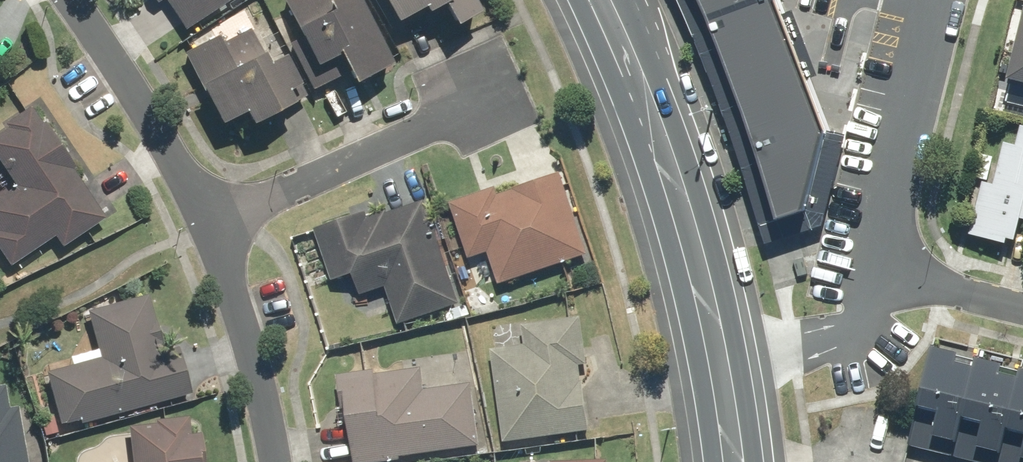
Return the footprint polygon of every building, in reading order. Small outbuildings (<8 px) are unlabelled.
[(183,28),(226,0),(165,0),(183,28)] [(290,45),(311,90),(344,75),(349,84),(386,67),(354,0),(280,0),(278,1),(297,42),(290,45)] [(390,33),(436,6),(449,29),(479,12),(472,0),(371,0),(390,33)] [(767,239),(815,224),(809,207),(826,137),(779,0),(684,0),(696,29),(767,239)] [(1001,89),(1010,91),(1007,102),(1022,106),(1022,0),(1001,89)] [(215,38),(184,51),(216,125),(241,114),(245,124),(289,105),(284,92),(295,87),(283,58),(267,65),(253,32),(219,47),(215,38)] [(72,172),(76,169),(43,123),(39,125),(28,108),(0,127),(0,166),(15,188),(0,199),(0,257),(7,268),(52,237),(59,248),(104,218),(72,172)] [(969,235),(1003,242),(1004,237),(1014,239),(1018,219),(1022,220),(1022,126),(1018,125),(1014,144),(1002,141),(993,184),(980,181),(969,235)] [(586,253),(557,173),(497,196),(494,188),(448,204),(469,260),(487,253),(499,285),(586,253)] [(418,198),(314,230),(329,281),(350,274),(356,295),(386,286),(398,323),(461,304),(439,235),(430,238),(418,198)] [(58,426),(78,421),(80,425),(188,396),(187,391),(175,349),(162,353),(146,295),(86,312),(98,357),(43,372),(58,426)] [(520,440),(587,431),(579,366),(587,365),(582,326),(573,327),(572,318),(522,324),(524,345),(491,349),(504,452),(522,450),(520,440)] [(929,343),(914,403),(922,405),(911,446),(949,455),(975,461),(1022,461),(1022,367),(1020,366),(1017,377),(998,372),(1000,361),(974,354),(971,365),(953,361),(956,350),(929,343)] [(337,375),(352,461),(392,461),(481,447),(470,386),(429,393),(425,367),(376,376),(375,369),(337,375)] [(21,406),(6,408),(3,387),(0,387),(0,461),(29,461),(21,406)] [(198,434),(188,435),(186,419),(128,426),(132,461),(201,461),(198,434)]
